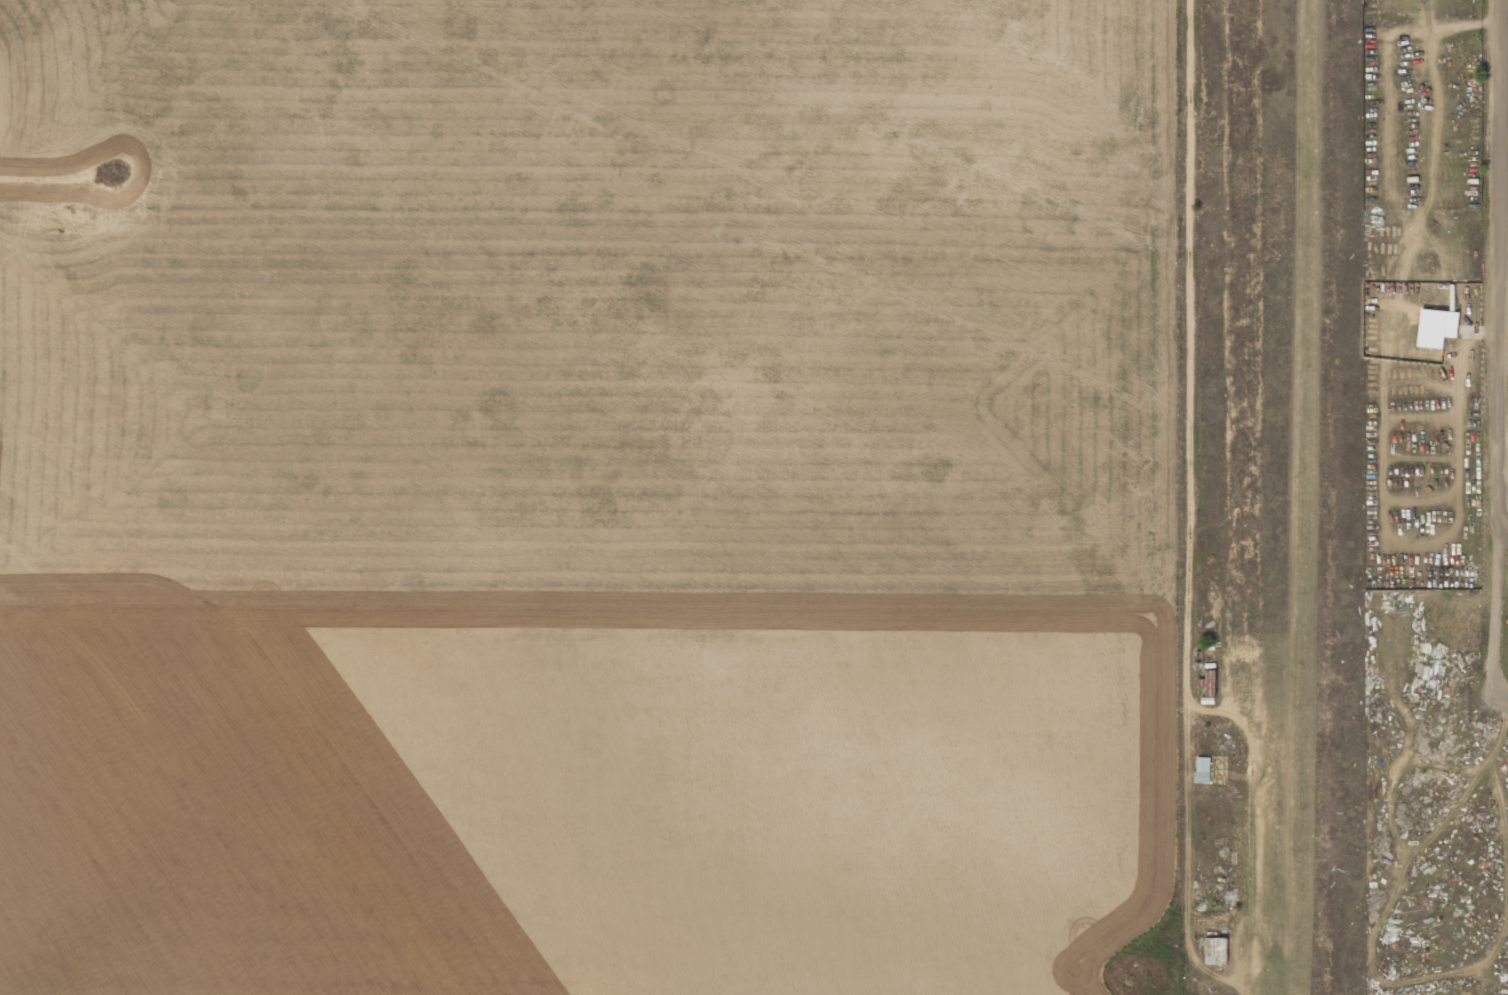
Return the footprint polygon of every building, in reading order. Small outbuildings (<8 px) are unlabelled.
[(1196,783),(1210,783),(1210,757),(1196,757),(1196,783)] [(1228,964),(1228,938),(1206,938),(1206,964),(1228,964)]
